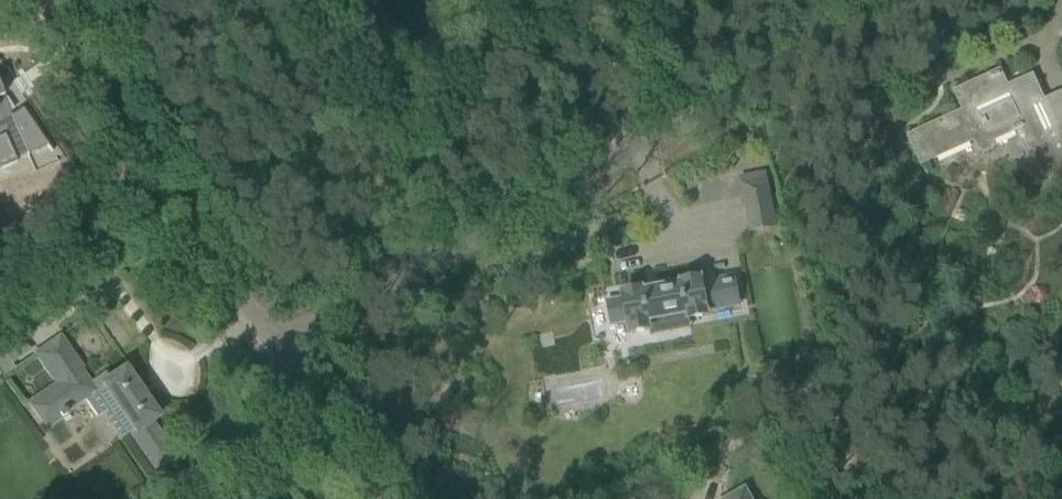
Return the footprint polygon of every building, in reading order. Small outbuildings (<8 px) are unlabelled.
[(1043,102),(1033,80),(1009,91),(1000,72),(956,92),(965,110),(910,136),(923,165),(975,141),(979,148),(983,152),(988,152),(993,150),(996,146),(996,141),(1023,128),(1029,142),(1024,144),(1031,160),(1036,158),(1045,178),(1061,171),(1061,94),(1043,102)] [(16,162),(14,159),(26,154),(27,155),(28,154),(28,153),(46,145),(51,152),(52,152),(47,145),(53,142),(54,142),(8,75),(7,75),(0,78),(0,169),(16,162)] [(766,178),(742,182),(746,203),(770,199),(766,178)] [(630,333),(649,329),(648,321),(687,313),(688,318),(689,318),(708,315),(707,310),(724,307),(719,279),(702,283),(701,277),(681,281),(681,283),(659,288),(646,290),(642,291),(642,289),(622,292),(623,299),(610,301),(614,324),(628,321),(630,333)] [(59,337),(37,353),(58,384),(30,403),(46,426),(85,399),(97,416),(115,403),(135,431),(131,434),(156,469),(174,456),(151,422),(158,417),(124,369),(109,379),(104,372),(89,383),(80,370),(82,369),(59,337)] [(9,360),(0,347),(0,366),(9,360)] [(744,490),(728,498),(749,498),(744,490)]
